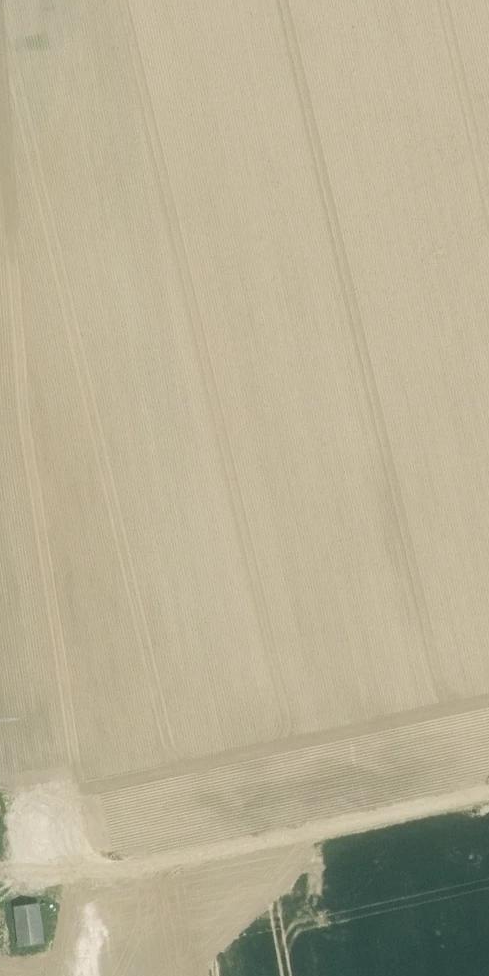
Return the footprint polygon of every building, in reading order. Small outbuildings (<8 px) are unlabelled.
[(56,952),(52,909),(21,912),(25,955),(56,952)]
